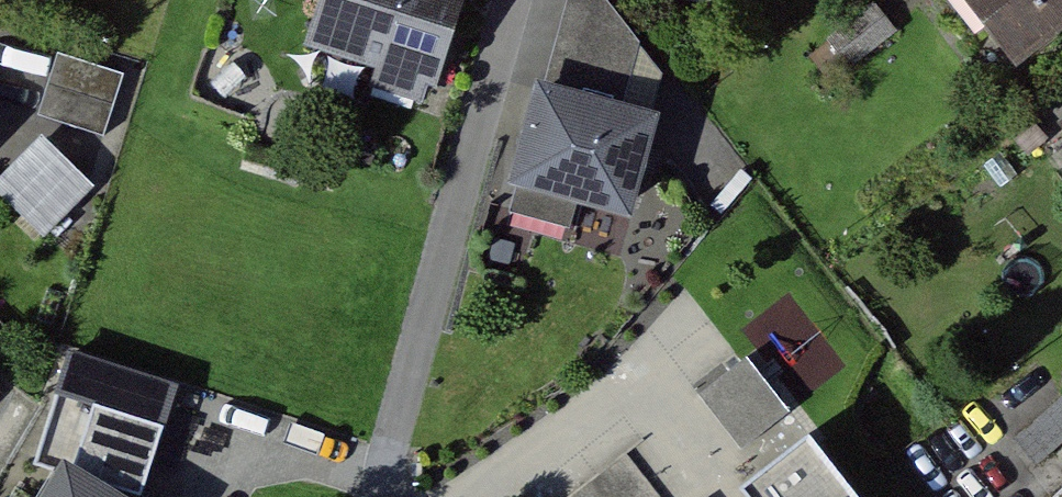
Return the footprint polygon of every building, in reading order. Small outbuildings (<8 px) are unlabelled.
[(435,82),(445,84),(470,0),(325,0),(312,46),(385,67),(380,84),(430,98),(435,82)] [(619,0),(577,0),(556,83),(633,102),(650,35),(619,0)] [(1022,72),(1061,36),(1061,0),(958,0),(1022,72)] [(905,30),(883,1),(843,31),(865,60),(905,30)] [(138,71),(68,49),(48,113),(118,135),(138,71)] [(556,83),(540,79),(513,187),(522,189),(518,208),(581,223),(586,205),(636,217),(662,109),(633,102),(556,83)] [(103,184),(55,137),(8,184),(57,231),(103,184)] [(761,351),(704,375),(731,442),(789,419),(761,351)] [(812,438),(746,488),(753,496),(857,496),(812,438)] [(562,496),(659,496),(622,450),(562,496)] [(66,458),(42,496),(131,496),(66,458)] [(1061,490),(1061,458),(1020,496),(1054,496),(1061,490)]
